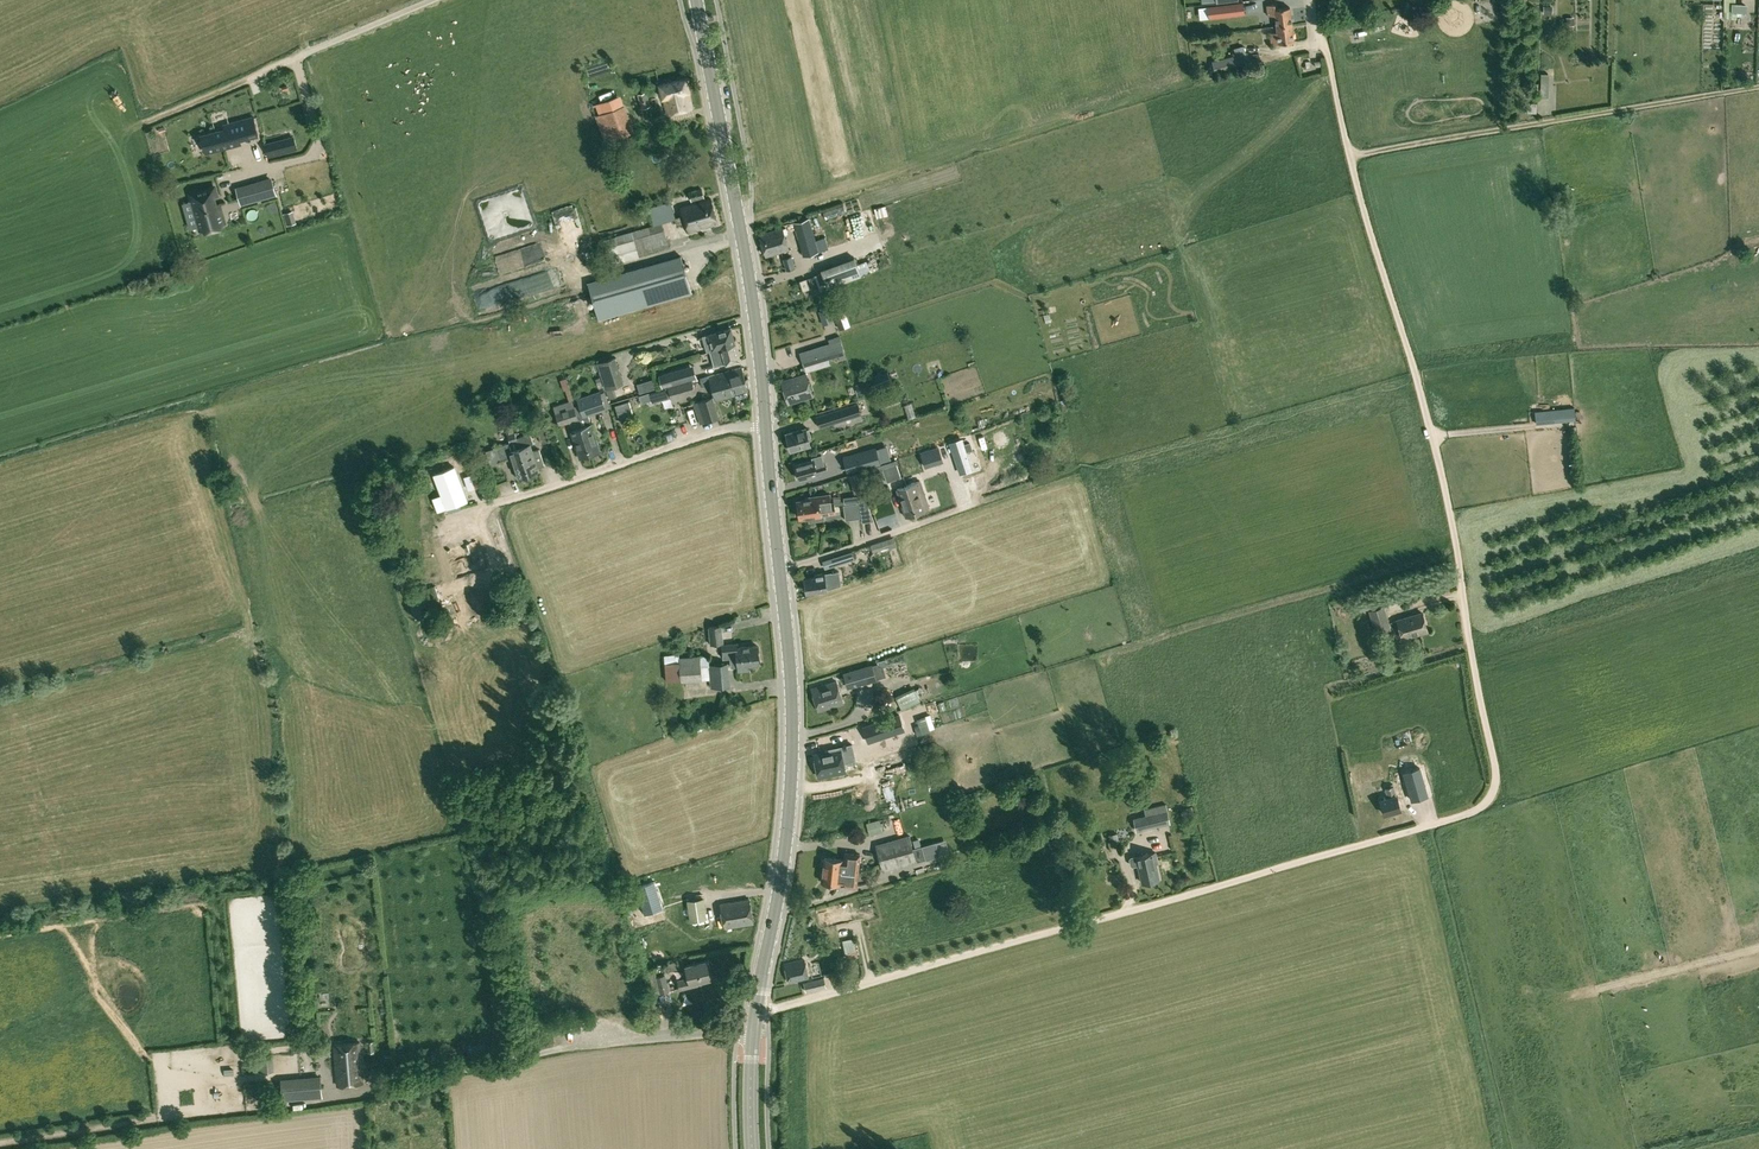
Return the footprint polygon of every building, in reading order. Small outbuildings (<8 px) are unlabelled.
[(1207,6),(1209,19),(1244,15),(1243,2),(1207,6)] [(1277,26),(1292,24),(1290,7),(1277,8),(1277,4),(1267,5),(1268,16),(1275,15),(1276,26),(1277,26)] [(1481,8),(1483,21),(1499,18),(1497,5),(1481,8)] [(1294,41),(1292,24),(1277,26),(1276,26),(1277,32),(1270,32),(1271,44),(1294,41)] [(1241,54),(1235,55),(1212,61),(1214,74),(1244,66),(1241,54)] [(591,71),(612,68),(611,60),(590,63),(591,71)] [(598,78),(616,72),(615,67),(596,72),(598,78)] [(1552,95),(1552,71),(1542,71),(1541,95),(1552,95)] [(686,77),(659,84),(662,98),(663,98),(667,113),(691,108),(687,92),(690,92),(686,77)] [(638,94),(641,104),(642,108),(650,106),(646,92),(638,94)] [(601,114),(595,116),(605,142),(634,131),(624,105),(620,93),(596,102),(601,114)] [(206,134),(201,136),(205,152),(210,151),(236,144),(235,139),(249,135),(258,133),(254,118),(254,117),(229,124),(230,128),(225,129),(206,134)] [(268,157),(282,153),(279,139),(264,143),(268,157)] [(241,204),(258,199),(254,185),(237,190),(241,204)] [(201,230),(213,226),(213,224),(219,223),(216,211),(221,209),(219,203),(215,204),(213,197),(217,196),(214,186),(190,193),(201,230)] [(689,192),(692,204),(705,200),(702,189),(689,192)] [(675,218),(674,219),(676,226),(686,223),(689,232),(718,223),(710,198),(705,200),(692,204),(681,207),(684,215),(675,217),(675,218)] [(647,209),(652,225),(661,223),(674,219),(675,218),(675,217),(671,202),(647,209)] [(291,211),(284,213),(288,225),(295,223),(291,211)] [(853,233),(864,230),(860,215),(849,217),(853,233)] [(816,240),(810,218),(793,223),(803,257),(827,250),(824,237),(816,240)] [(607,231),(615,258),(655,247),(647,220),(607,231)] [(568,237),(584,233),(581,225),(566,229),(568,237)] [(782,228),(759,234),(766,256),(788,250),(784,234),(782,228)] [(507,265),(528,262),(528,255),(506,257),(507,265)] [(681,256),(588,283),(598,318),(691,291),(681,256)] [(795,268),(792,257),(783,259),(786,270),(795,268)] [(822,271),(828,289),(861,276),(854,257),(821,269),(822,271)] [(821,291),(828,289),(822,271),(814,274),(815,276),(819,286),(821,291)] [(812,288),(819,286),(815,276),(808,278),(812,288)] [(806,279),(799,282),(802,291),(810,288),(806,279)] [(833,321),(827,307),(818,310),(824,325),(833,321)] [(727,345),(734,342),(731,328),(708,334),(703,336),(707,351),(712,349),(716,348),(721,347),(720,347),(722,346),(727,345)] [(799,353),(803,367),(845,354),(841,339),(840,335),(828,339),(830,343),(799,353)] [(714,365),(725,362),(725,365),(740,361),(734,342),(727,345),(722,346),(720,347),(721,347),(716,348),(718,356),(712,358),(714,365)] [(615,357),(597,362),(605,389),(624,383),(615,357)] [(691,379),(688,366),(658,375),(662,387),(691,379)] [(727,386),(730,395),(735,394),(748,390),(741,367),(723,372),(725,377),(727,386)] [(887,371),(872,378),(876,387),(892,381),(887,371)] [(716,399),(730,395),(727,386),(725,377),(723,372),(715,374),(709,376),(700,378),(702,386),(711,383),(716,399)] [(781,381),(789,404),(813,396),(805,373),(781,381)] [(601,378),(596,380),(597,383),(599,389),(604,388),(602,381),(601,378)] [(654,380),(643,383),(646,392),(656,389),(654,380)] [(681,383),(685,396),(695,393),(692,380),(681,383)] [(681,383),(669,386),(672,399),(685,396),(681,383)] [(668,386),(659,389),(662,399),(671,396),(668,386)] [(603,395),(601,396),(600,393),(600,392),(577,399),(578,403),(579,405),(575,406),(579,418),(582,426),(591,453),(600,450),(593,427),(589,415),(594,413),(607,409),(603,395)] [(650,407),(658,405),(655,394),(648,395),(650,407)] [(713,397),(701,400),(707,421),(719,417),(713,397)] [(615,404),(619,419),(633,414),(629,400),(615,404)] [(911,403),(905,405),(909,419),(915,416),(911,403)] [(830,413),(833,422),(861,413),(858,404),(830,413)] [(556,412),(560,426),(569,423),(571,430),(580,457),(591,453),(582,426),(579,418),(575,406),(556,412)] [(1559,409),(1535,412),(1536,424),(1556,422),(1556,421),(1560,420),(1560,421),(1570,420),(1569,408),(1559,409)] [(544,427),(537,429),(541,443),(549,440),(544,427)] [(805,429),(805,428),(787,433),(792,451),(810,446),(808,440),(811,439),(808,428),(805,429)] [(529,474),(518,437),(516,432),(509,434),(511,442),(505,444),(497,447),(501,461),(512,457),(518,478),(529,474)] [(530,434),(518,437),(529,474),(539,471),(538,467),(545,465),(540,449),(532,451),(530,444),(533,443),(530,434)] [(961,439),(951,443),(961,473),(971,469),(966,451),(972,449),(970,443),(963,445),(961,439)] [(939,448),(922,454),(926,466),(943,461),(939,448)] [(879,449),(869,452),(873,465),(883,462),(879,449)] [(873,465),(869,452),(855,456),(860,470),(874,466),(873,465)] [(828,471),(825,463),(822,454),(813,456),(814,460),(796,465),(800,479),(817,474),(828,471)] [(887,467),(885,463),(869,469),(872,478),(884,474),(882,468),(887,467)] [(901,478),(896,464),(887,467),(882,468),(884,474),(887,482),(901,478)] [(434,474),(447,508),(460,503),(467,500),(454,466),(434,474)] [(851,483),(861,480),(858,472),(848,475),(851,483)] [(921,481),(909,485),(917,512),(925,510),(925,509),(928,508),(925,495),(921,481)] [(917,512),(909,485),(897,488),(905,516),(917,512)] [(800,517),(808,516),(807,507),(819,505),(824,504),(825,507),(827,507),(827,504),(830,503),(830,502),(829,495),(806,498),(806,500),(798,501),(800,517)] [(845,505),(858,503),(859,502),(862,522),(873,521),(864,495),(844,498),(845,505)] [(807,507),(808,516),(809,516),(809,521),(824,519),(823,514),(835,513),(834,503),(834,502),(830,502),(830,503),(827,504),(827,507),(825,507),(824,504),(819,505),(807,507)] [(860,518),(858,503),(845,505),(843,505),(845,520),(860,518)] [(897,547),(893,537),(871,545),(873,553),(881,550),(881,552),(897,547)] [(834,557),(836,565),(854,560),(852,552),(834,557)] [(824,573),(824,572),(815,573),(816,577),(805,578),(807,593),(827,590),(826,589),(824,573)] [(1358,603),(1361,611),(1382,605),(1380,597),(1358,603)] [(1376,634),(1391,630),(1384,605),(1369,610),(1376,634)] [(1397,620),(1402,638),(1427,631),(1422,612),(1397,620)] [(710,645),(723,643),(721,625),(708,627),(710,645)] [(758,654),(757,645),(737,648),(736,643),(722,645),(723,659),(730,658),(731,658),(758,654)] [(666,681),(680,680),(678,659),(678,653),(663,655),(666,681)] [(759,665),(758,654),(731,658),(730,658),(731,667),(738,666),(738,671),(749,670),(748,666),(759,665)] [(702,680),(701,666),(700,657),(700,656),(678,659),(680,680),(680,682),(702,680)] [(700,657),(701,666),(708,666),(708,665),(708,664),(708,656),(700,657)] [(886,658),(878,660),(879,665),(882,666),(888,665),(886,658)] [(708,665),(708,666),(711,688),(730,686),(728,663),(708,664),(708,665)] [(847,688),(876,680),(875,679),(872,666),(872,665),(843,673),(847,688)] [(843,704),(836,681),(811,689),(818,711),(843,704)] [(915,689),(896,698),(901,709),(920,700),(915,689)] [(899,715),(877,722),(883,737),(904,730),(899,715)] [(917,720),(918,725),(927,722),(926,717),(917,720)] [(927,722),(918,725),(921,733),(921,734),(928,732),(930,731),(927,722)] [(832,749),(813,754),(818,778),(846,772),(844,763),(856,761),(851,742),(831,747),(832,749)] [(1404,773),(1411,800),(1428,795),(1420,768),(1404,773)] [(1384,814),(1400,809),(1396,795),(1393,786),(1386,788),(1388,797),(1380,800),(1384,814)] [(1146,809),(1147,814),(1133,818),(1136,831),(1160,826),(1169,824),(1165,804),(1146,809)] [(881,819),(861,825),(865,839),(885,834),(881,819)] [(1117,833),(1109,835),(1111,845),(1119,843),(1117,833)] [(879,857),(912,848),(909,836),(875,845),(879,857)] [(921,846),(915,847),(912,848),(916,861),(938,855),(935,842),(921,846)] [(917,863),(916,861),(912,848),(879,857),(883,872),(917,863)] [(1159,863),(1156,850),(1153,851),(1131,856),(1130,857),(1132,865),(1133,866),(1136,865),(1138,865),(1142,882),(1147,881),(1149,883),(1154,882),(1155,880),(1159,879),(1156,863),(1159,863)] [(822,870),(858,875),(861,854),(844,852),(843,859),(824,858),(824,860),(822,861),(821,866),(823,868),(822,870)] [(857,887),(858,875),(822,870),(822,873),(820,874),(820,879),(821,881),(821,882),(841,884),(841,886),(857,887)] [(645,914),(663,908),(655,881),(636,887),(645,914)] [(707,919),(704,898),(686,900),(690,921),(707,919)] [(720,905),(723,919),(724,928),(753,923),(749,900),(720,905)] [(843,943),(845,953),(857,950),(855,940),(843,943)] [(653,954),(655,962),(665,960),(663,952),(653,954)] [(675,961),(677,969),(685,967),(682,959),(675,961)] [(678,981),(680,989),(697,984),(696,982),(710,978),(706,960),(685,966),(689,978),(678,981)] [(807,974),(804,961),(785,965),(789,982),(799,980),(808,977),(807,974)] [(655,977),(660,994),(669,992),(665,974),(655,977)] [(825,988),(822,977),(809,981),(803,982),(806,993),(825,988)] [(360,1053),(360,1042),(334,1044),(337,1085),(363,1083),(360,1053)] [(273,1055),(258,1056),(259,1072),(275,1071),(273,1055)] [(281,1079),(283,1099),(322,1096),(320,1075),(281,1079)] [(186,1102),(203,1101),(202,1088),(185,1089),(186,1102)]
